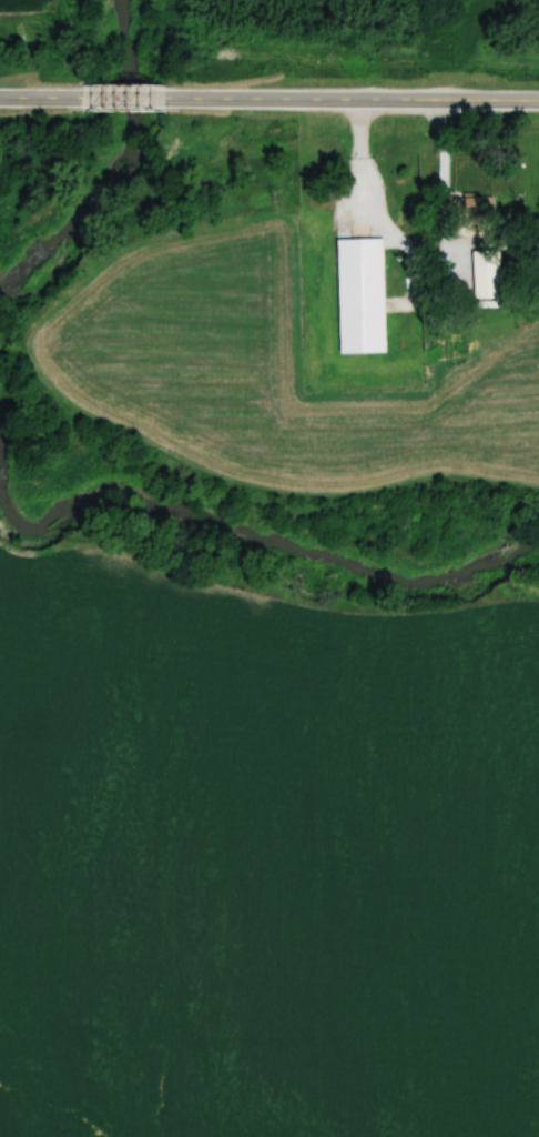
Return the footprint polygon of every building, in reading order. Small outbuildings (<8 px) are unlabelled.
[(490,198),(453,198),(453,232),(490,232),(490,198)] [(386,354),(384,239),(338,240),(340,354),(386,354)] [(500,299),(500,253),(475,253),(475,299),(500,299)]
